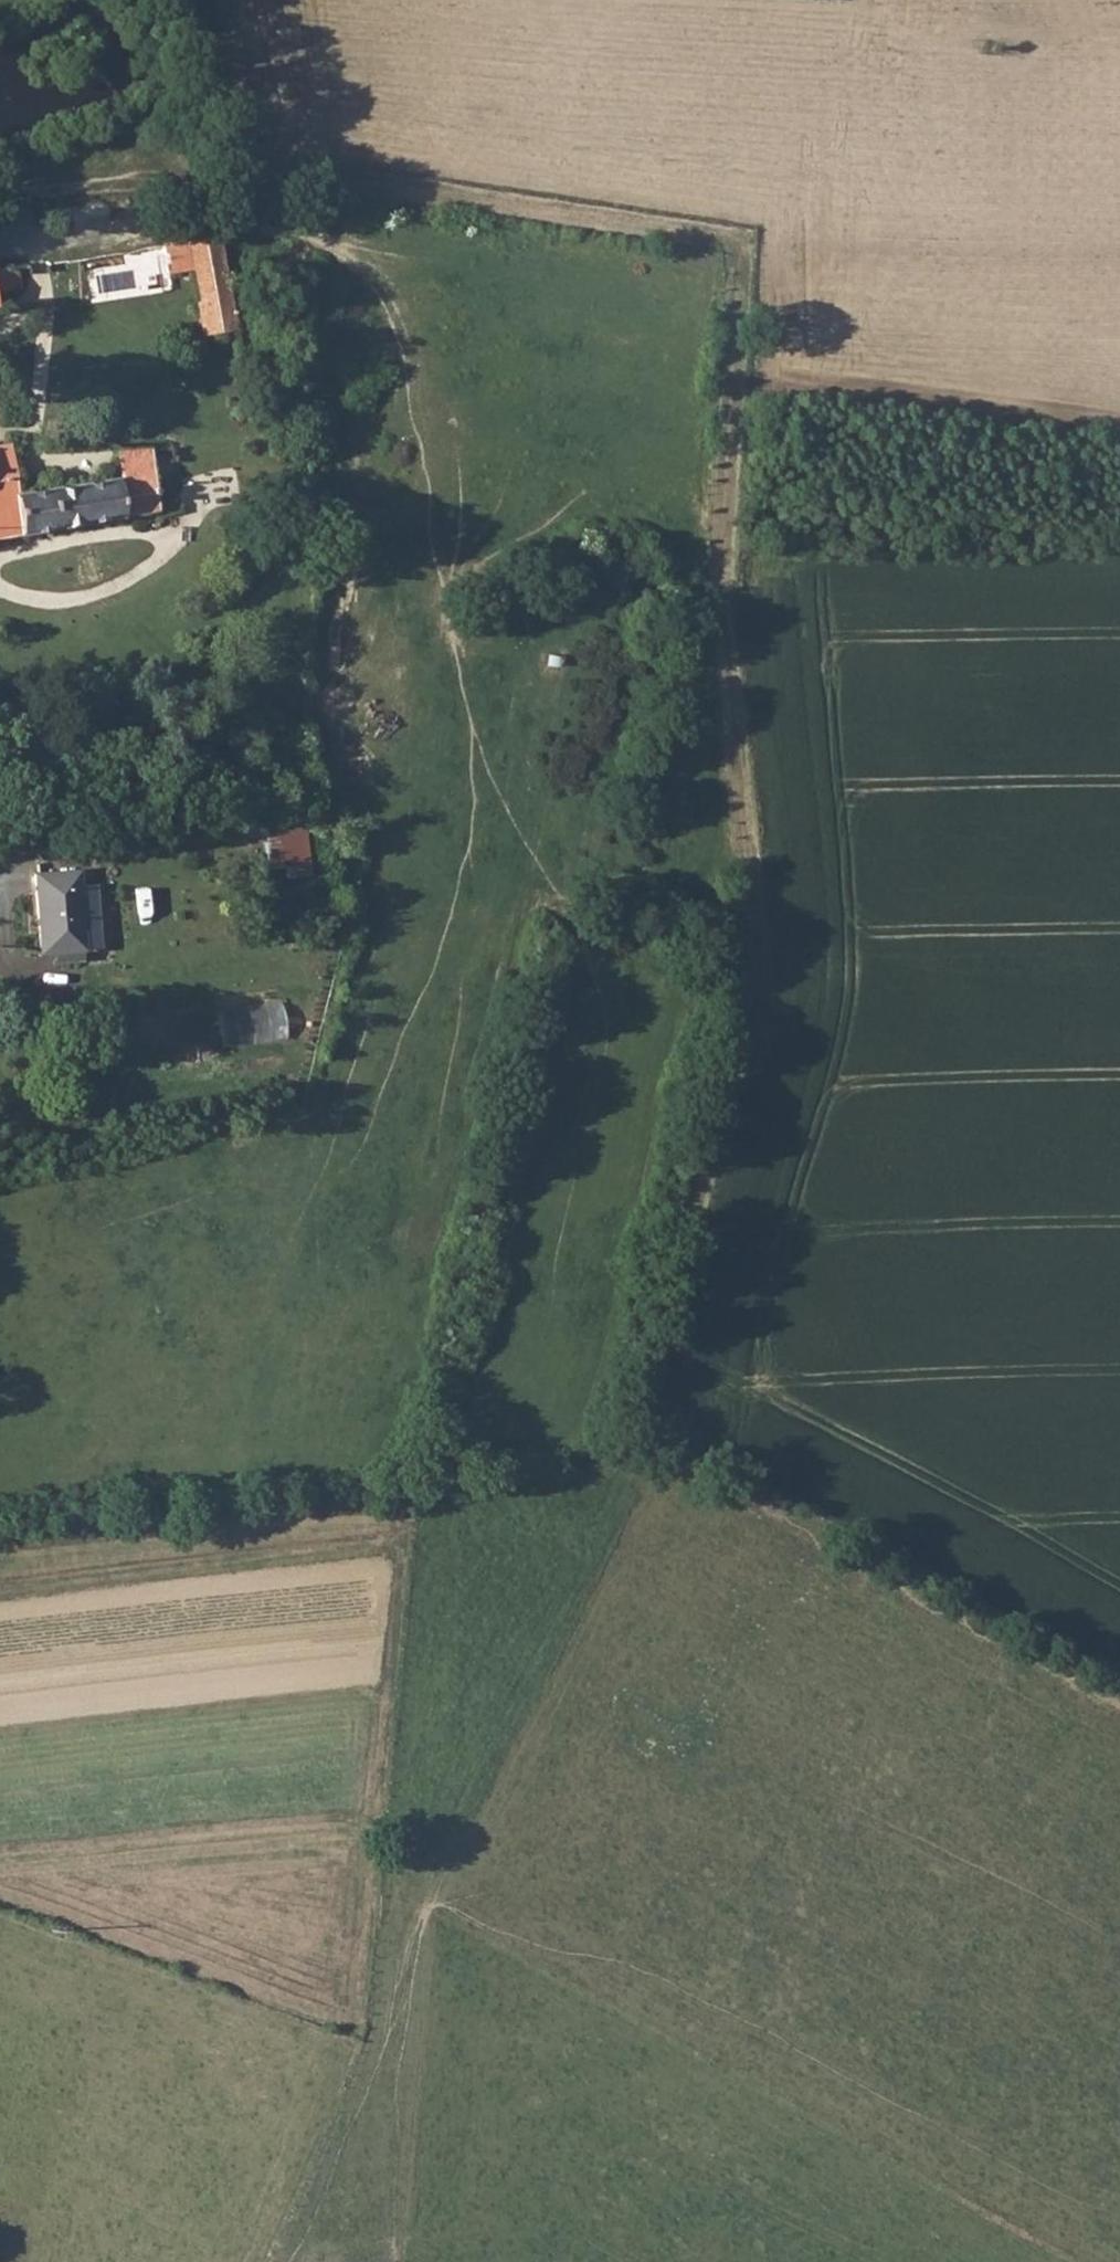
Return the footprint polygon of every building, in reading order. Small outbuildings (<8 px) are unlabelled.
[(216,233),(160,241),(164,269),(195,262),(203,300),(197,301),(204,335),(235,329),(216,233)] [(0,262),(0,291),(24,288),(20,259),(0,262)] [(166,515),(157,452),(122,457),(126,482),(23,497),(15,447),(0,449),(0,540),(166,515)] [(305,807),(305,801),(264,808),(273,862),(313,855),(305,807)] [(76,866),(31,873),(43,951),(103,941),(95,881),(78,883),(76,866)] [(222,1006),(224,1046),(290,1042),(288,1002),(222,1006)]
